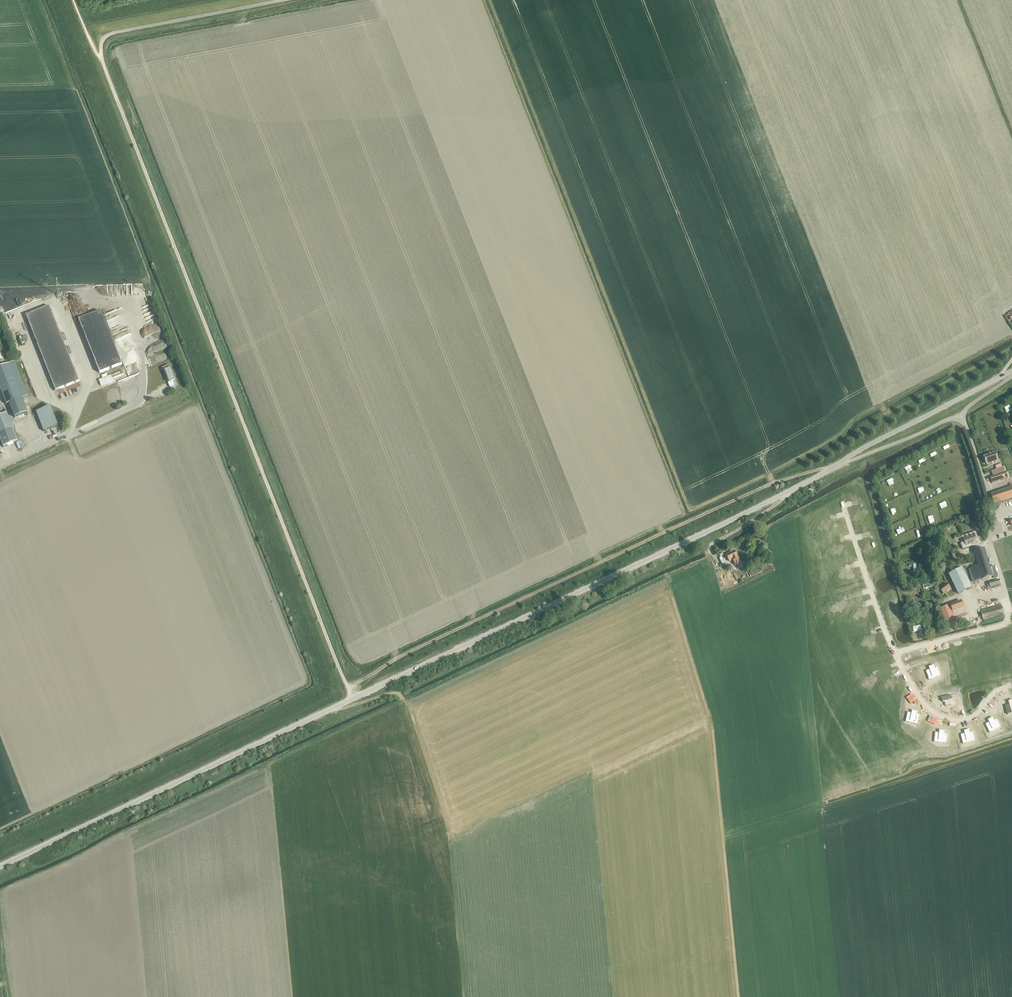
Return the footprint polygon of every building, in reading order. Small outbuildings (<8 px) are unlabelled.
[(50,295),(26,301),(28,311),(53,304),(50,295)] [(26,316),(56,391),(79,381),(50,307),(26,316)] [(79,320),(100,373),(122,365),(101,311),(79,320)] [(0,367),(0,388),(2,394),(6,403),(9,402),(15,417),(28,412),(23,398),(28,396),(14,361),(9,364),(0,367)] [(169,382),(175,380),(169,365),(162,368),(164,368),(169,382)] [(122,371),(99,380),(101,386),(113,381),(112,379),(124,374),(122,371)] [(50,407),(41,410),(48,429),(58,425),(50,407)] [(3,447),(18,441),(7,413),(0,416),(0,438),(3,447)] [(984,456),(987,465),(998,461),(995,453),(984,456)] [(1003,467),(1002,467),(1001,464),(995,466),(996,469),(991,471),(993,477),(990,478),(992,483),(1008,478),(1006,472),(1005,473),(1003,467)] [(1009,484),(1010,487),(991,494),(994,505),(1011,499),(1011,483),(1009,484)] [(866,502),(863,500),(858,508),(862,510),(864,507),(869,509),(873,503),(867,500),(866,502)] [(825,523),(821,521),(818,530),(822,531),(823,528),(829,530),(831,523),(825,521),(825,523)] [(963,538),(966,546),(977,543),(974,535),(963,538)] [(838,544),(834,543),(830,551),(834,553),(836,549),(841,552),(844,545),(839,543),(838,544)] [(994,566),(990,567),(984,548),(973,551),(978,566),(969,569),(973,582),(982,579),(982,580),(997,575),(994,566)] [(883,552),(879,550),(876,558),(880,560),(881,557),(887,559),(889,552),(884,550),(883,552)] [(734,565),(739,563),(733,551),(726,555),(729,562),(731,560),(734,565)] [(839,569),(835,568),(831,576),(835,578),(836,576),(841,578),(841,577),(844,579),(846,574),(844,573),(845,570),(840,568),(839,569)] [(962,568),(949,574),(958,594),(972,587),(962,568)] [(727,587),(730,585),(724,575),(719,578),(723,585),(725,584),(727,587)] [(946,583),(938,589),(943,595),(951,589),(946,583)] [(961,601),(940,609),(948,630),(969,621),(961,601)] [(839,604),(835,602),(831,610),(835,612),(837,608),(842,611),(845,605),(840,602),(839,604)] [(864,607),(860,605),(856,614),(861,615),(862,612),(867,614),(870,608),(865,605),(864,607)] [(981,612),(983,619),(1004,614),(1002,607),(981,612)] [(865,635),(861,643),(866,645),(866,643),(871,645),(871,647),(874,649),(877,641),(874,640),(876,637),(870,635),(869,636),(865,635)] [(930,669),(925,670),(927,679),(932,677),(931,675),(937,674),(937,673),(940,672),(939,668),(936,669),(935,665),(929,667),(930,669)] [(869,677),(866,675),(862,684),(866,686),(868,682),(873,685),(876,678),(870,675),(869,677)] [(892,680),(888,679),(885,687),(889,689),(890,686),(895,688),(898,681),(893,679),(892,680)] [(950,694),(942,697),(943,701),(946,700),(948,706),(955,704),(953,698),(952,699),(950,694)] [(912,714),(908,713),(907,722),(911,723),(912,721),(917,722),(917,724),(920,724),(921,716),(918,716),(919,713),(913,712),(912,714)] [(989,722),(985,724),(989,732),(993,730),(993,728),(998,726),(997,725),(1000,724),(998,719),(995,721),(994,718),(989,720),(989,722)] [(965,733),(961,734),(963,743),(967,742),(967,740),(972,739),(973,740),(976,740),(974,732),(972,733),(971,730),(965,731),(965,733)] [(940,733),(935,733),(934,742),(939,742),(939,740),(945,741),(945,740),(948,740),(949,735),(946,735),(946,732),(940,731),(940,733)]
